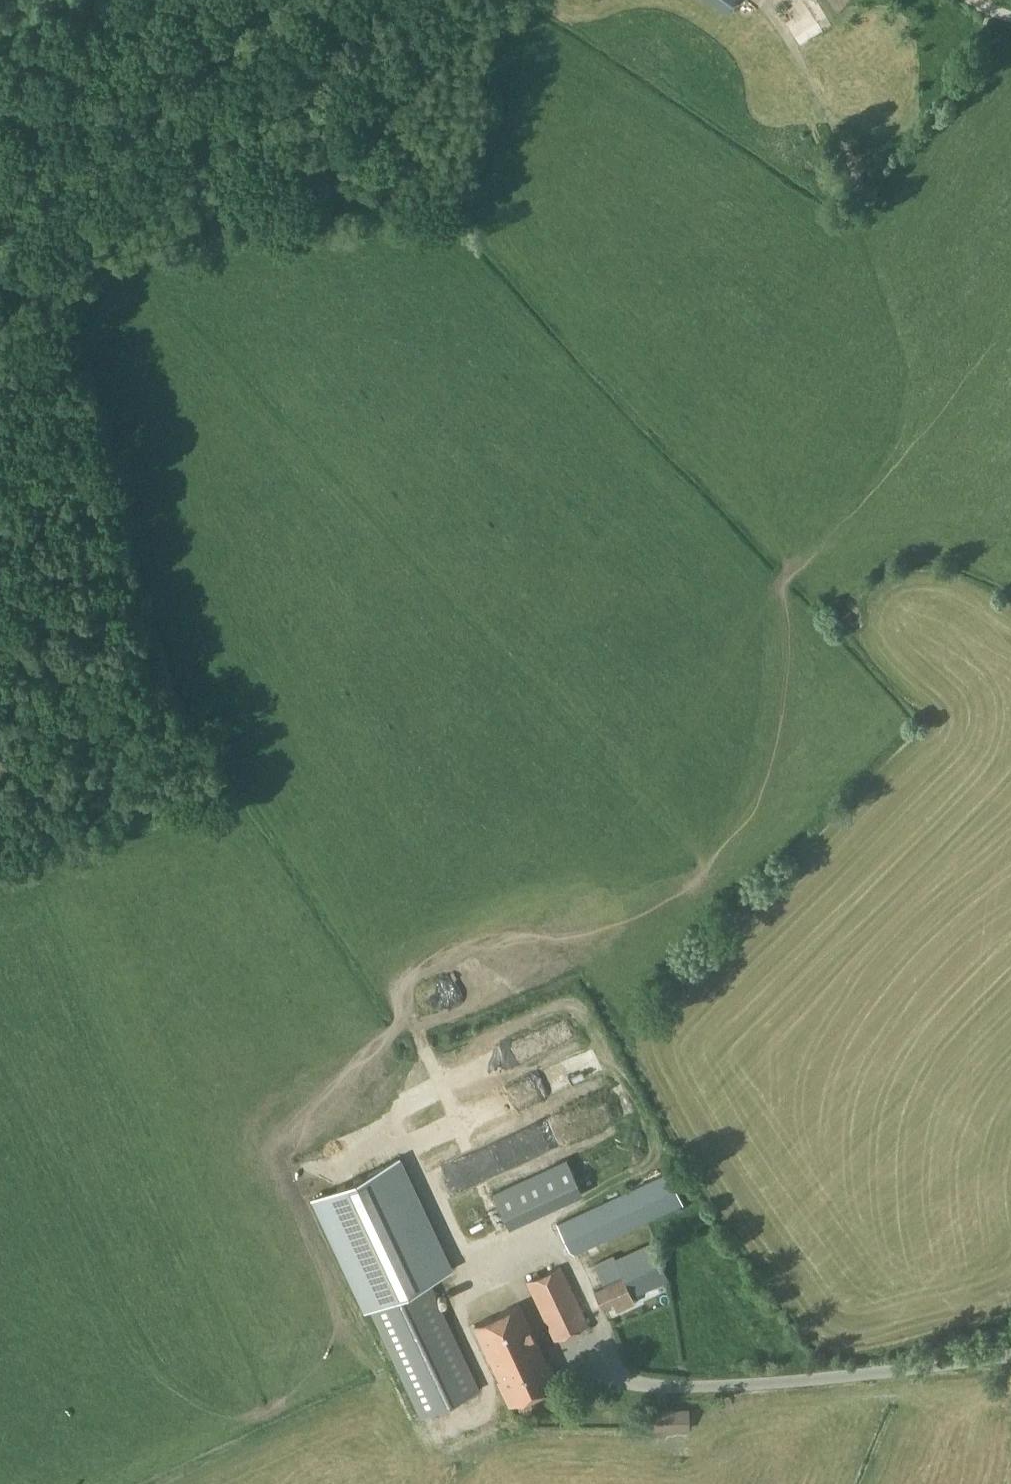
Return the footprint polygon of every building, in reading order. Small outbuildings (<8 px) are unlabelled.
[(726,11),(734,0),(711,0),(726,11)] [(509,1225),(581,1192),(566,1159),(494,1192),(509,1225)] [(479,1389),(428,1280),(451,1270),(400,1162),(317,1202),(367,1309),(370,1308),(422,1416),(479,1389)] [(571,1255),(662,1213),(684,1203),(669,1170),(555,1222),(571,1255)] [(624,1276),(623,1276),(613,1255),(597,1263),(606,1284),(593,1290),(601,1308),(609,1305),(611,1310),(615,1308),(616,1310),(635,1302),(624,1276)] [(631,1273),(640,1291),(669,1278),(661,1259),(631,1273)] [(554,1341),(589,1325),(560,1264),(525,1280),(554,1341)] [(508,1406),(558,1382),(520,1302),(473,1324),(499,1379),(496,1380),(508,1406)]
